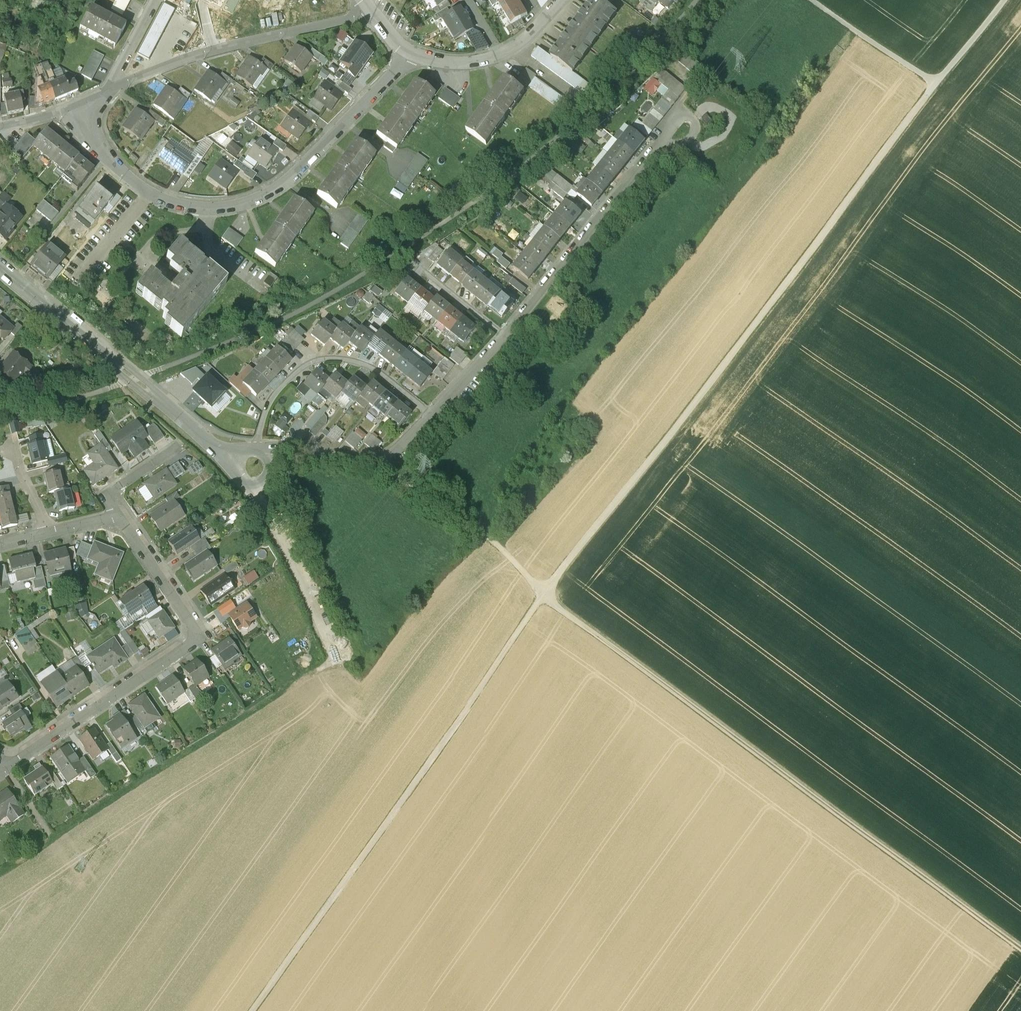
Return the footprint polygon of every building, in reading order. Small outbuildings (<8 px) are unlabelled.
[(112,9),(122,15),(130,0),(116,0),(112,9)] [(498,3),(505,14),(521,4),(518,0),(504,0),(498,3)] [(599,0),(592,0),(588,7),(587,6),(583,11),(584,12),(577,21),(599,37),(617,13),(607,6),(599,0)] [(640,2),(644,5),(645,4),(652,10),(656,5),(660,0),(642,0),(640,2)] [(656,5),(663,11),(672,0),(660,0),(656,5)] [(450,6),(447,1),(437,7),(432,11),(435,16),(447,8),(450,6)] [(521,4),(505,14),(511,25),(521,19),(527,15),(521,4)] [(138,55),(148,60),(173,11),(163,5),(138,55)] [(125,26),(91,8),(79,29),(113,47),(125,26)] [(450,13),(447,8),(435,16),(431,18),(434,23),(440,19),(450,13)] [(450,13),(440,19),(447,30),(467,18),(465,13),(461,12),(459,8),(450,13)] [(467,18),(447,30),(454,41),(472,30),(470,26),(470,22),(467,18)] [(524,24),(521,19),(511,25),(506,29),(509,34),(524,24)] [(577,21),(570,31),(569,30),(565,35),(566,36),(559,45),(556,49),(551,57),(573,73),(599,37),(577,21)] [(351,45),(338,63),(349,71),(346,74),(354,80),(372,54),(365,49),(362,53),(351,45)] [(296,46),(292,52),(286,62),(284,61),(284,62),(301,74),(301,73),(300,72),(306,62),(308,64),(312,58),(313,58),(308,55),(296,46)] [(551,57),(538,47),(531,56),(577,90),(584,81),(573,73),(551,57)] [(312,50),(308,55),(313,58),(312,58),(323,66),(327,61),(312,50)] [(103,56),(93,51),(81,75),(91,80),(103,56)] [(684,51),(676,61),(681,65),(689,55),(684,51)] [(694,59),(689,55),(681,65),(686,69),(694,59)] [(249,57),(236,76),(251,87),(252,86),(250,85),(257,74),(261,77),(266,69),(259,65),(249,57)] [(263,59),(259,65),(266,69),(269,71),(273,66),(263,59)] [(699,63),(694,59),(686,69),(691,73),(699,63)] [(64,79),(56,83),(49,68),(48,68),(46,63),(40,65),(55,100),(78,91),(74,82),(66,85),(64,79)] [(703,67),(699,63),(691,73),(696,77),(703,67)] [(55,100),(40,65),(34,68),(38,77),(35,78),(35,97),(35,108),(55,100)] [(709,72),(703,67),(696,77),(701,81),(709,72)] [(526,69),(525,71),(528,73),(521,83),(518,80),(516,84),(526,91),(529,87),(561,110),(568,101),(535,78),(536,76),(526,69)] [(324,70),(320,76),(327,80),(331,74),(324,70)] [(208,73),(195,91),(208,100),(216,90),(220,92),(225,85),(217,79),(208,73)] [(666,73),(658,82),(664,87),(671,77),(666,73)] [(221,74),(217,79),(225,85),(227,87),(231,81),(221,74)] [(346,74),(345,74),(339,82),(341,83),(348,88),(354,80),(346,74)] [(442,87),(427,76),(420,86),(433,95),(435,96),(442,87)] [(671,77),(664,87),(668,90),(676,81),(671,77)] [(505,78),(485,104),(505,118),(524,92),(505,78)] [(283,87),(292,93),(300,89),(287,80),(283,87)] [(676,81),(668,90),(669,91),(673,95),(681,85),(676,81)] [(420,86),(414,82),(395,108),(414,122),(433,95),(420,86)] [(337,93),(324,83),(313,98),(324,105),(324,106),(330,111),(342,95),(338,92),(337,93)] [(341,83),(337,88),(347,95),(351,90),(348,88),(341,83)] [(681,85),(673,95),(679,99),(686,89),(681,85)] [(176,94),(167,87),(153,106),(169,117),(170,116),(167,114),(175,103),(179,106),(184,99),(176,94)] [(176,94),(184,99),(186,101),(190,96),(180,89),(176,94)] [(445,89),(438,99),(452,109),(459,99),(445,89)] [(673,95),(669,91),(665,96),(675,104),(679,99),(673,95)] [(22,93),(3,98),(4,103),(7,115),(23,112),(21,103),(24,102),(22,93)] [(675,104),(665,96),(661,101),(663,102),(671,108),(675,104)] [(218,106),(228,113),(234,105),(229,102),(227,106),(221,101),(218,106)] [(671,108),(663,102),(659,107),(667,113),(671,108)] [(505,118),(485,104),(466,130),(485,144),(505,118)] [(663,118),(667,113),(659,107),(655,111),(663,118)] [(414,122),(395,108),(376,135),(386,142),(395,149),(414,122)] [(136,109),(123,128),(136,138),(144,126),(148,129),(153,122),(146,117),(136,109)] [(305,121),(292,112),(292,111),(291,110),(279,127),(280,128),(281,126),(291,133),(290,135),(297,140),(309,123),(305,120),(305,121)] [(150,111),(146,117),(153,122),(158,126),(155,130),(159,133),(166,123),(150,111)] [(309,111),(305,116),(314,123),(318,118),(309,111)] [(663,118),(655,111),(651,116),(659,123),(663,118)] [(659,123),(651,116),(648,121),(656,127),(659,123)] [(652,132),(644,125),(638,121),(634,126),(647,138),(652,132)] [(656,127),(648,121),(644,125),(652,132),(656,127)] [(64,144),(46,130),(36,142),(32,147),(33,147),(44,155),(43,156),(50,161),(64,144)] [(645,141),(630,130),(626,136),(621,132),(615,140),(620,143),(634,154),(645,141)] [(32,147),(36,142),(27,134),(12,152),(21,160),(32,147)] [(586,135),(575,147),(582,154),(590,145),(593,148),(596,144),(586,135)] [(271,149),(258,140),(259,139),(258,139),(246,156),(247,156),(248,155),(258,162),(257,163),(264,168),(276,152),(271,148),(271,149)] [(276,139),(272,144),(282,152),(286,146),(276,139)] [(373,155),(354,142),(335,168),(354,182),(359,175),(358,175),(368,161),(369,162),(373,155)] [(392,153),(395,149),(386,142),(383,147),(392,153)] [(192,161),(168,143),(158,157),(183,174),(192,161)] [(224,152),(236,160),(242,152),(230,143),(224,152)] [(634,154),(620,143),(609,156),(623,167),(634,154)] [(64,144),(50,161),(51,162),(51,161),(58,167),(65,173),(78,156),(64,144)] [(428,161),(418,153),(397,182),(407,189),(428,161)] [(197,155),(192,161),(183,174),(188,178),(202,159),(197,155)] [(94,169),(78,156),(65,173),(64,174),(73,181),(70,185),(77,190),(94,169)] [(623,167),(609,156),(598,169),(613,181),(623,167)] [(232,170),(219,161),(209,175),(220,183),(219,184),(225,189),(237,173),(233,170),(232,170)] [(247,168),(237,161),(233,166),(243,173),(247,168)] [(247,168),(243,173),(243,176),(252,181),(256,175),(247,168)] [(335,168),(316,195),(335,209),(340,202),(339,201),(348,188),(349,189),(354,182),(335,168)] [(613,181),(598,169),(588,182),(602,194),(613,181)] [(572,191),(574,188),(558,175),(552,183),(557,187),(568,196),(572,191)] [(588,182),(584,179),(576,188),(575,187),(574,188),(572,191),(591,207),(602,194),(588,182)] [(98,185),(91,194),(90,194),(87,197),(75,212),(75,218),(89,229),(108,205),(113,200),(112,199),(102,191),(103,189),(98,185)] [(564,201),(568,196),(557,187),(553,192),(564,201)] [(5,205),(6,206),(11,200),(2,194),(0,196),(0,212),(5,205)] [(113,200),(108,205),(113,209),(122,198),(117,194),(112,199),(113,200)] [(43,200),(35,210),(51,222),(58,213),(43,200)] [(312,214),(292,200),(274,226),(293,240),(298,234),(296,233),(306,219),(307,220),(312,214)] [(581,214),(566,202),(556,216),(570,227),(581,214)] [(4,238),(21,218),(6,206),(5,205),(0,212),(0,236),(4,238)] [(368,222),(358,215),(337,244),(347,251),(368,222)] [(570,227),(556,216),(545,229),(560,240),(570,227)] [(533,235),(541,222),(537,219),(529,232),(533,235)] [(293,240),(274,226),(254,253),(274,267),(279,260),(277,259),(287,246),(288,247),(293,240)] [(228,229),(221,238),(235,249),(242,239),(228,229)] [(545,229),(535,242),(549,253),(560,240),(545,229)] [(32,264),(48,245),(43,241),(27,261),(31,264),(32,264)] [(549,253),(535,242),(524,255),(539,266),(549,253)] [(64,258),(48,245),(32,264),(31,264),(28,268),(37,275),(40,271),(48,278),(64,258)] [(192,256),(185,251),(186,250),(180,245),(167,260),(172,265),(169,269),(182,279),(170,294),(158,284),(159,283),(150,275),(138,290),(144,295),(142,296),(154,306),(156,304),(167,313),(163,317),(172,325),(170,328),(181,337),(191,324),(189,322),(192,318),(195,320),(210,303),(207,300),(211,296),(213,298),(214,297),(211,295),(215,291),(218,293),(226,284),(207,268),(204,272),(199,268),(202,264),(192,256)] [(438,247),(428,259),(434,263),(443,251),(438,247)] [(483,260),(484,260),(488,255),(479,248),(476,252),(484,258),(483,260)] [(497,263),(506,270),(510,265),(501,258),(503,256),(497,250),(493,256),(499,260),(497,263)] [(461,262),(448,251),(437,265),(450,276),(461,262)] [(493,259),(488,255),(484,260),(489,264),(493,259)] [(539,266),(524,255),(514,268),(528,280),(539,266)] [(69,262),(64,258),(48,278),(53,282),(69,262)] [(463,263),(461,262),(450,276),(463,286),(474,272),(478,268),(467,258),(463,263)] [(480,277),(474,272),(463,286),(476,297),(487,283),(491,279),(483,273),(480,277)] [(269,273),(262,282),(267,286),(266,288),(268,290),(276,278),(269,273)] [(419,290),(406,279),(394,294),(408,304),(419,290)] [(513,279),(509,284),(522,294),(526,289),(513,279)] [(500,293),(487,283),(476,297),(489,308),(500,293)] [(500,293),(489,308),(502,318),(514,304),(507,300),(511,295),(504,289),(500,293)] [(432,301),(419,290),(408,304),(421,315),(423,312),(432,301)] [(448,308),(435,298),(432,301),(423,312),(437,322),(448,308)] [(461,319),(448,308),(437,322),(450,333),(461,319)] [(474,329),(461,319),(450,333),(463,343),(474,329)] [(335,332),(322,321),(311,335),(324,346),(330,339),(335,332)] [(0,322),(0,340),(1,340),(3,341),(9,333),(12,329),(5,323),(4,325),(0,322)] [(346,329),(341,325),(335,332),(330,339),(343,349),(348,343),(354,335),(359,328),(352,322),(346,329)] [(12,329),(9,333),(14,337),(22,327),(17,323),(12,329)] [(373,339),(359,328),(354,335),(348,343),(361,353),(367,346),(373,339)] [(294,331),(289,335),(300,344),(304,340),(294,331)] [(391,343),(378,332),(373,339),(367,346),(380,357),(391,343)] [(289,335),(285,339),(295,349),(300,344),(289,335)] [(285,339),(281,344),(291,353),(295,349),(285,339)] [(405,353),(391,343),(380,357),(393,367),(405,353)] [(290,360),(277,348),(265,360),(279,373),(290,360)] [(449,358),(458,366),(466,356),(457,348),(449,358)] [(409,356),(405,353),(393,367),(407,378),(418,364),(422,357),(414,351),(409,356)] [(13,354),(0,370),(0,373),(14,384),(23,373),(31,380),(37,373),(13,354)] [(418,364),(407,378),(419,389),(431,374),(425,370),(430,364),(422,357),(418,364)] [(279,373),(265,360),(265,361),(261,358),(254,365),(258,369),(254,373),(267,385),(279,373)] [(444,359),(440,363),(450,371),(454,366),(444,359)] [(440,363),(436,368),(446,376),(450,371),(440,363)] [(432,372),(442,381),(446,376),(436,368),(433,373),(432,372)] [(180,374),(192,385),(198,379),(201,383),(205,378),(196,369),(180,374)] [(328,382),(315,371),(303,385),(309,390),(303,397),(311,404),(317,396),(322,389),(328,382)] [(267,385),(254,373),(242,385),(245,388),(255,397),(267,385)] [(346,386),(333,375),(328,382),(322,389),(335,400),(341,393),(346,386)] [(201,383),(193,391),(211,408),(225,393),(207,377),(205,378),(201,383)] [(240,394),(245,388),(242,385),(235,379),(230,384),(240,394)] [(365,389),(352,379),(346,386),(341,393),(354,404),(355,402),(365,389)] [(309,390),(303,385),(300,383),(294,390),(303,397),(309,390)] [(384,394),(371,383),(365,389),(355,402),(364,409),(368,404),(372,407),(384,394)] [(397,404),(384,394),(372,407),(367,414),(375,420),(380,414),(385,418),(397,404)] [(410,415),(397,404),(385,418),(398,429),(410,415)] [(326,411),(323,408),(318,413),(317,412),(305,427),(310,431),(318,421),(326,411)] [(283,429),(291,419),(285,414),(277,424),(283,429)] [(324,426),(318,421),(310,431),(309,433),(315,438),(324,426)] [(18,422),(9,424),(11,434),(20,432),(18,422)] [(136,423),(112,439),(121,454),(132,447),(138,456),(147,449),(141,440),(146,437),(136,423)] [(153,425),(144,431),(154,444),(164,438),(157,428),(153,425)] [(341,432),(335,427),(326,438),(333,443),(341,432)] [(101,445),(106,454),(112,450),(100,432),(94,436),(101,445)] [(361,441),(352,433),(344,442),(353,449),(361,441)] [(31,444),(43,441),(41,435),(30,438),(31,444)] [(380,443),(371,435),(364,445),(373,452),(380,443)] [(31,444),(28,445),(33,464),(48,461),(43,441),(31,444)] [(106,454),(101,445),(88,454),(89,455),(91,453),(97,463),(85,471),(94,485),(117,469),(106,454)] [(61,458),(48,461),(49,467),(63,463),(61,458)] [(194,475),(205,469),(200,461),(189,468),(194,475)] [(178,462),(168,469),(175,479),(185,472),(178,462)] [(59,470),(44,474),(48,488),(62,484),(59,470)] [(166,471),(144,485),(153,500),(176,485),(166,471)] [(62,484),(48,488),(49,494),(55,492),(64,490),(62,484)] [(9,492),(8,487),(0,489),(0,495),(9,492)] [(64,490),(55,492),(56,498),(71,495),(70,489),(64,490)] [(0,495),(0,509),(12,506),(9,492),(0,495)] [(176,492),(166,499),(169,504),(174,501),(179,498),(176,492)] [(71,495),(56,498),(60,512),(74,508),(71,495)] [(169,504),(151,517),(161,531),(183,516),(174,501),(169,504)] [(0,509),(0,520),(1,523),(15,520),(12,506),(0,509)] [(17,526),(15,520),(1,523),(2,529),(17,526)] [(189,527),(167,542),(177,556),(191,547),(199,541),(189,527)] [(191,547),(194,553),(207,544),(204,538),(199,541),(191,547)] [(87,561),(93,547),(81,543),(76,556),(87,561)] [(123,554),(94,543),(93,547),(87,561),(88,561),(89,560),(104,566),(100,577),(112,582),(123,554)] [(207,544),(194,553),(197,557),(206,551),(207,552),(211,549),(207,544)] [(74,548),(65,550),(68,562),(77,560),(74,548)] [(64,552),(56,554),(56,553),(44,555),(50,576),(51,576),(50,573),(56,572),(57,574),(70,571),(68,562),(65,550),(64,551),(64,552)] [(197,557),(184,566),(194,581),(216,566),(207,552),(206,551),(197,557)] [(32,555),(25,557),(25,556),(15,558),(15,559),(9,561),(12,574),(15,574),(17,583),(35,578),(35,581),(44,579),(41,567),(35,569),(32,555)] [(235,561),(223,569),(227,575),(239,567),(235,561)] [(224,576),(201,591),(211,606),(234,591),(224,576)] [(143,586),(120,602),(129,615),(142,606),(152,599),(143,586)] [(148,615),(149,614),(158,608),(152,599),(142,606),(148,615)] [(246,604),(231,614),(231,618),(238,630),(242,627),(248,628),(249,623),(256,618),(246,604)] [(149,614),(152,619),(163,612),(159,607),(158,608),(149,614)] [(152,619),(148,622),(159,639),(174,629),(163,612),(152,619)] [(26,629),(14,638),(29,659),(42,650),(26,629)] [(127,645),(134,655),(139,652),(125,631),(120,634),(127,645)] [(229,638),(211,651),(215,656),(221,666),(225,670),(228,668),(228,667),(231,663),(232,662),(231,660),(240,654),(229,638)] [(120,649),(114,639),(92,654),(96,660),(91,663),(92,665),(92,666),(93,668),(94,668),(99,675),(112,666),(114,669),(127,660),(120,649)] [(127,645),(120,649),(127,660),(134,655),(127,645)] [(92,665),(91,663),(96,660),(92,654),(87,658),(85,656),(79,660),(85,669),(92,665)] [(217,669),(221,666),(215,656),(210,659),(217,669)] [(75,667),(79,673),(85,669),(79,660),(77,657),(71,662),(75,667)] [(197,660),(195,662),(196,662),(191,666),(190,665),(183,669),(194,685),(195,687),(196,687),(195,685),(207,677),(208,678),(197,660)] [(79,673),(75,667),(60,678),(73,697),(88,687),(79,673)] [(58,675),(41,686),(56,708),(73,697),(60,678),(58,675)] [(7,683),(7,684),(11,682),(7,677),(0,681),(0,688),(7,683)] [(172,677),(156,688),(167,705),(184,693),(183,693),(172,677)] [(9,704),(7,701),(15,696),(7,684),(7,683),(0,688),(0,710),(9,704)] [(194,685),(188,689),(195,699),(196,701),(203,696),(196,687),(195,687),(194,685)] [(188,689),(183,693),(184,693),(190,703),(195,699),(188,689)] [(159,718),(144,695),(137,700),(138,702),(129,707),(135,716),(141,725),(142,725),(143,726),(142,726),(147,734),(154,729),(150,724),(159,718)] [(12,717),(20,711),(21,712),(23,710),(19,705),(9,711),(12,717)] [(12,717),(1,724),(11,738),(30,726),(21,712),(20,711),(12,717)] [(121,716),(127,725),(132,722),(130,719),(124,711),(119,714),(121,716)] [(121,716),(106,726),(119,745),(124,742),(127,745),(136,739),(127,725),(121,716)] [(135,716),(130,719),(132,722),(137,729),(142,726),(143,726),(142,725),(141,725),(135,716)] [(105,746),(94,730),(79,739),(93,760),(108,750),(105,746)] [(110,743),(105,746),(108,750),(116,763),(121,760),(110,743)] [(69,746),(51,759),(66,781),(83,769),(84,769),(79,761),(69,746)] [(84,758),(79,761),(84,769),(83,769),(90,779),(95,775),(84,758)] [(42,767),(24,779),(35,796),(52,784),(53,784),(46,774),(42,767)] [(51,771),(46,774),(53,784),(52,784),(57,791),(62,787),(51,771)] [(0,798),(0,820),(8,814),(13,822),(23,815),(8,792),(0,798)]
